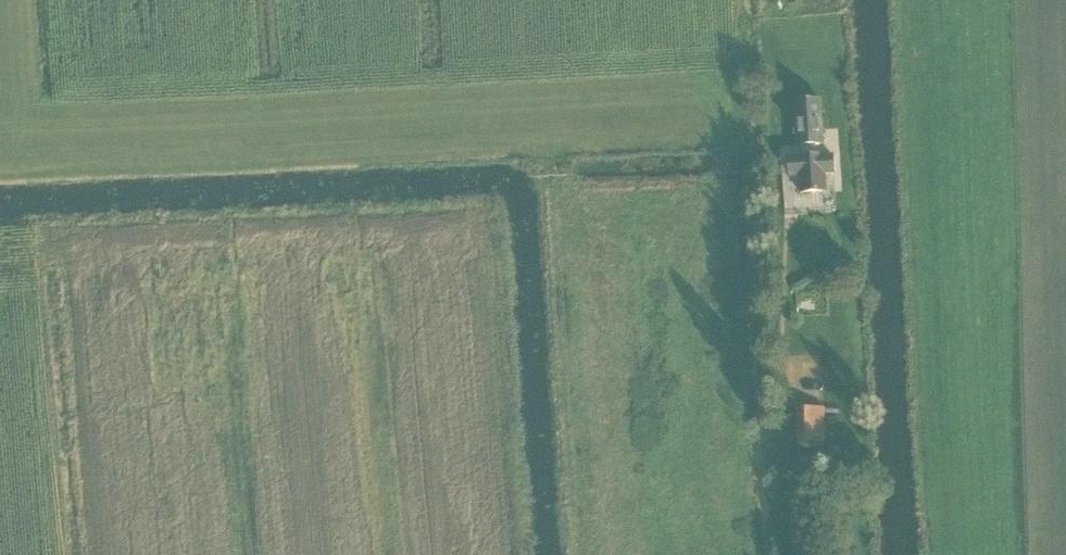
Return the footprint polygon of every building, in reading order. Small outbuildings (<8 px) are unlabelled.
[(823,144),(819,100),(793,102),(797,146),(798,158),(789,159),(790,176),(798,175),(800,193),(826,191),(824,174),(834,173),(833,155),(816,157),(815,145),(823,144)] [(823,443),(822,408),(795,408),(796,444),(823,443)]
